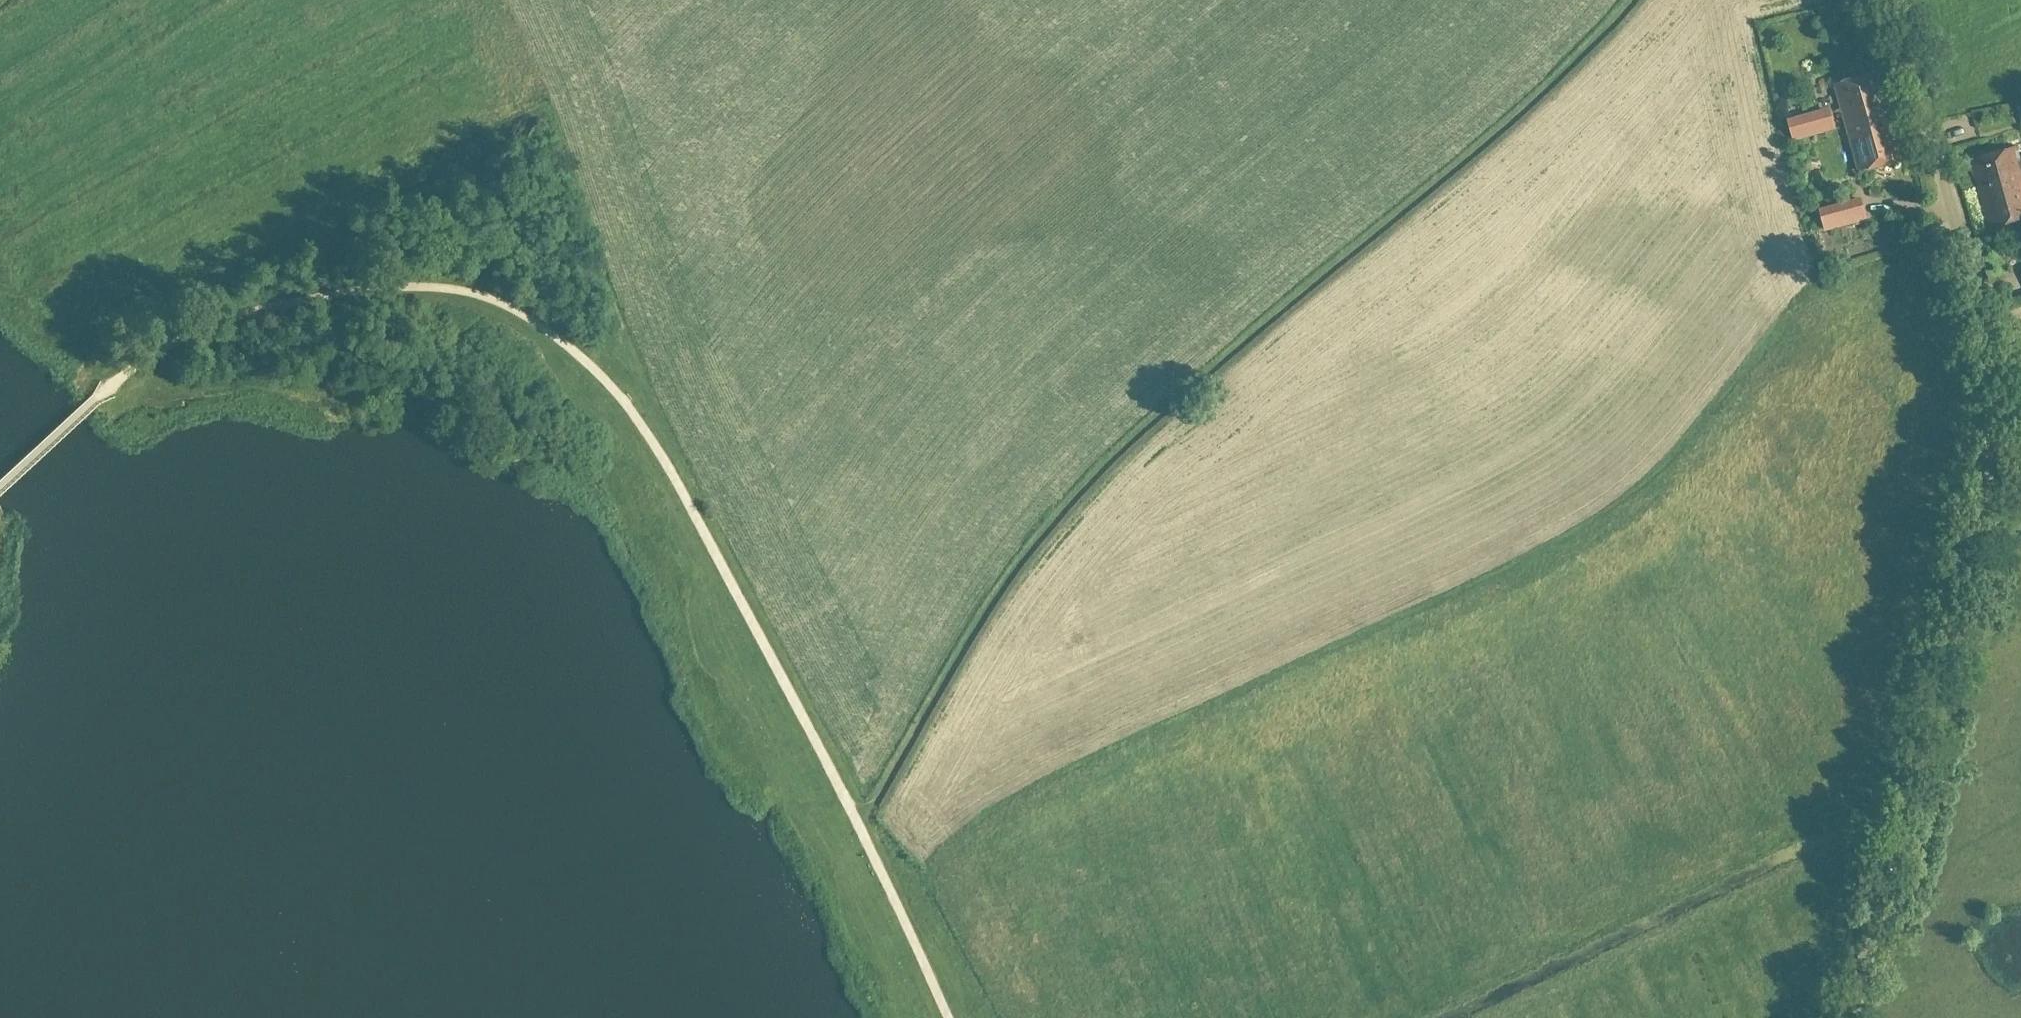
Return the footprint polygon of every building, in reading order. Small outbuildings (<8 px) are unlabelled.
[(1904,158),(1880,70),(1834,83),(1858,171),(1904,158)] [(1830,107),(1787,118),(1792,139),(1835,128),(1830,107)] [(2016,145),(1970,158),(1990,230),(2020,222),(2020,161),(2020,162),(2016,145)] [(1866,219),(1861,200),(1820,211),(1825,230),(1866,219)]
